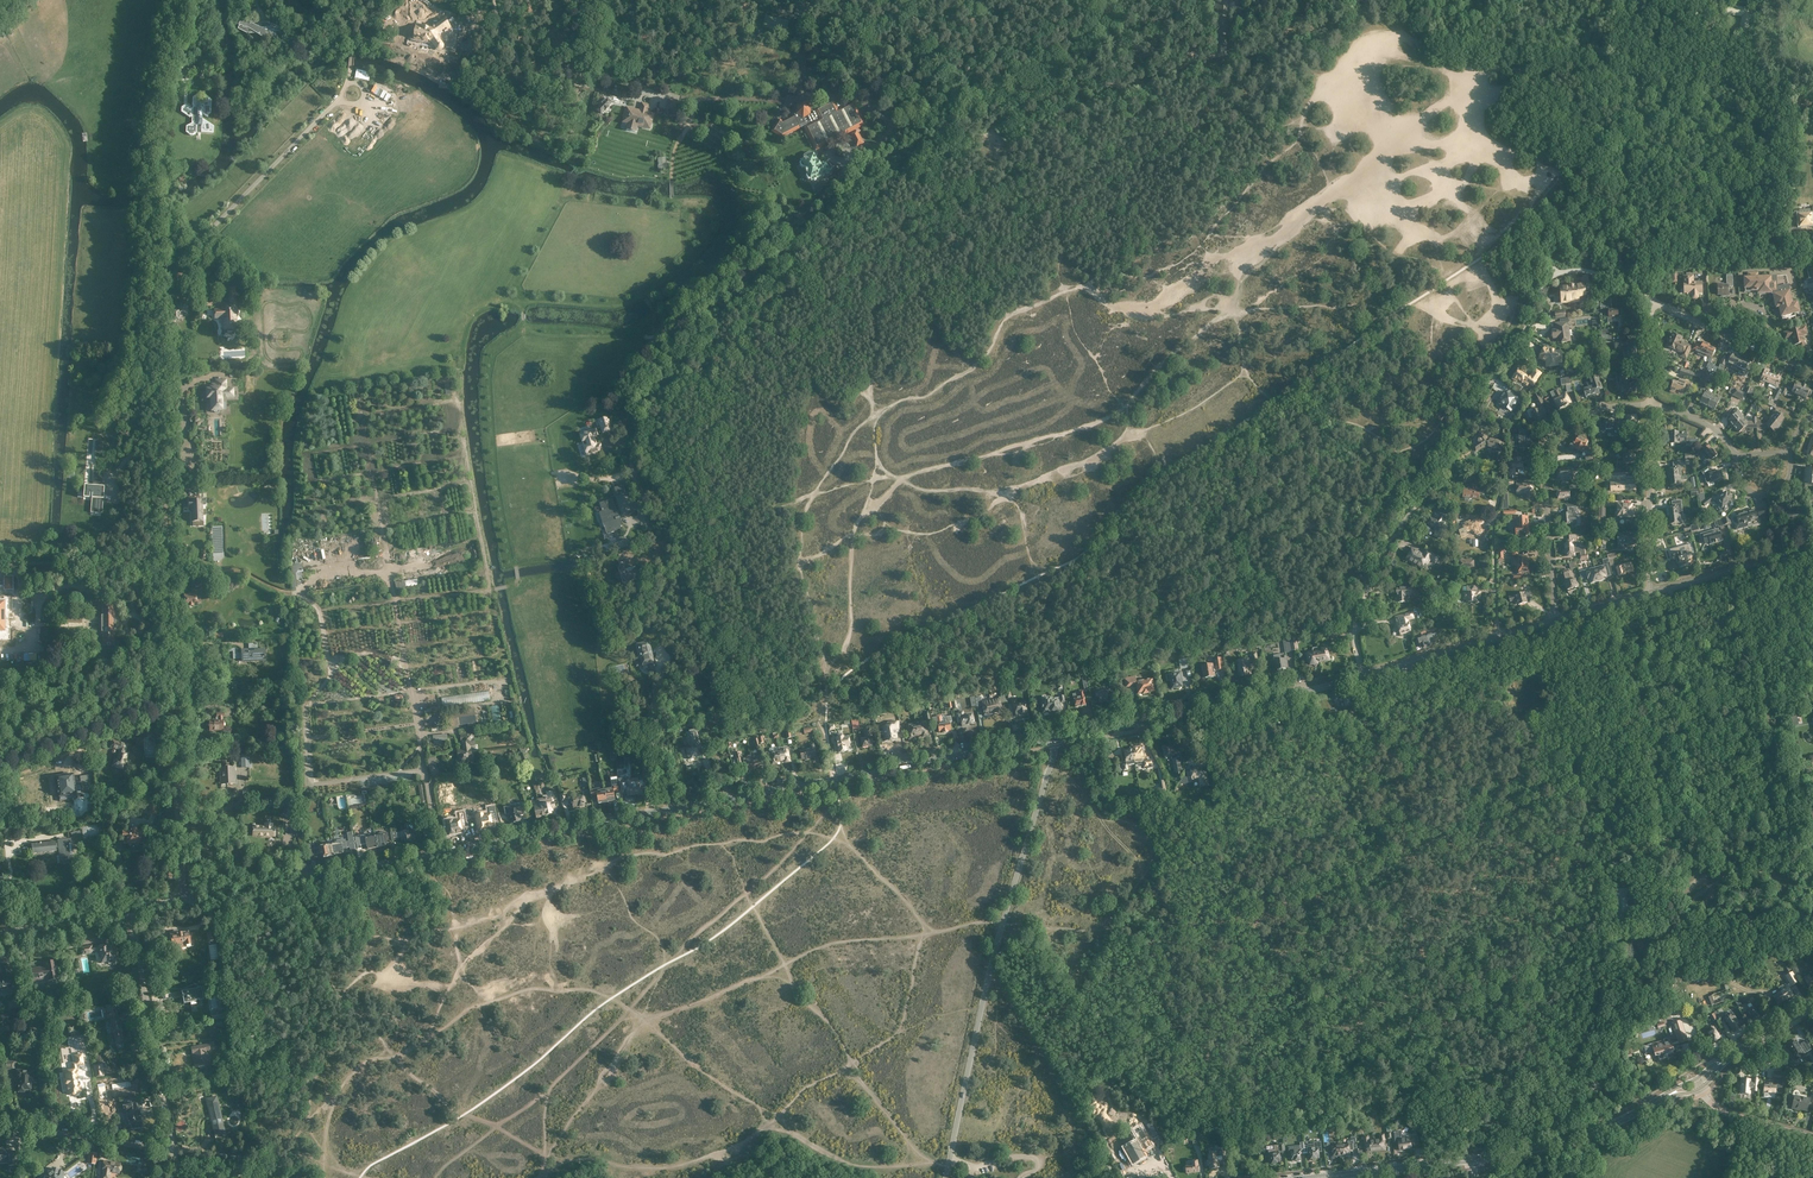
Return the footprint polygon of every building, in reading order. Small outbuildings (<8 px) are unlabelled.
[(1752,28),(1754,16),(1752,16),(1752,14),(1751,14),(1752,10),(1726,5),(1724,14),(1742,17),(1739,32),(1748,33),(1749,28),(1752,28)] [(777,17),(779,34),(790,33),(790,26),(795,25),(794,20),(785,21),(785,16),(777,17)] [(447,30),(451,27),(445,19),(432,28),(416,26),(414,38),(423,40),(423,41),(427,42),(428,40),(432,41),(436,48),(438,49),(438,50),(439,50),(440,50),(441,49),(442,49),(442,48),(443,47),(443,46),(443,45),(442,44),(438,37),(438,34),(446,28),(447,30)] [(240,27),(238,30),(247,34),(266,34),(266,39),(287,39),(288,32),(287,32),(284,32),(285,28),(270,25),(270,22),(258,23),(254,22),(240,23),(239,26),(240,27)] [(211,113),(211,100),(203,94),(199,93),(193,97),(192,105),(193,106),(192,109),(186,105),(181,107),(181,112),(190,118),(192,117),(192,123),(186,126),(186,132),(191,136),(197,133),(197,125),(201,125),(201,133),(202,133),(213,133),(214,126),(211,124),(202,119),(202,114),(208,117),(208,114),(211,113)] [(677,100),(669,98),(666,109),(674,111),(677,100)] [(602,104),(597,110),(601,114),(612,102),(608,99),(606,100),(605,99),(601,103),(602,104)] [(805,103),(799,107),(798,114),(796,115),(784,121),(780,119),(773,130),(783,137),(808,124),(808,125),(805,127),(816,150),(850,133),(857,147),(864,144),(856,130),(866,125),(854,102),(839,110),(835,103),(817,112),(814,106),(811,107),(805,103)] [(651,123),(653,115),(648,114),(650,105),(641,103),(639,111),(627,108),(626,111),(625,111),(624,116),(625,116),(623,123),(628,124),(626,130),(635,132),(637,126),(649,129),(650,127),(651,128),(652,123),(651,123)] [(814,154),(802,160),(803,162),(802,164),(803,166),(805,167),(805,166),(809,174),(808,176),(809,178),(811,179),(812,181),(829,172),(825,163),(821,165),(819,163),(818,163),(814,154)] [(659,170),(664,173),(667,170),(666,157),(658,157),(658,164),(657,167),(659,170)] [(807,182),(802,173),(804,171),(800,165),(795,168),(804,184),(807,182)] [(823,181),(815,185),(818,192),(822,188),(821,187),(825,185),(823,181)] [(1812,225),(1811,219),(1811,214),(1808,215),(1808,213),(1802,214),(1802,215),(1799,216),(1800,226),(1802,226),(1802,227),(1805,227),(1805,226),(1812,225)] [(1782,319),(1795,316),(1795,313),(1799,312),(1797,302),(1792,303),(1789,291),(1790,291),(1786,276),(1770,276),(1770,277),(1758,278),(1758,273),(1748,273),(1748,278),(1745,278),(1745,291),(1752,291),(1753,292),(1754,292),(1755,292),(1757,291),(1758,291),(1758,294),(1760,294),(1761,294),(1762,294),(1764,294),(1765,294),(1771,293),(1771,294),(1773,295),(1774,295),(1775,301),(1775,302),(1775,304),(1775,305),(1776,306),(1777,308),(1779,307),(1780,308),(1779,310),(1779,311),(1780,312),(1781,313),(1782,319)] [(1698,296),(1698,291),(1702,291),(1702,288),(1702,282),(1694,282),(1693,276),(1683,276),(1684,288),(1686,288),(1686,293),(1691,293),(1692,296),(1692,297),(1693,298),(1694,298),(1695,298),(1696,298),(1697,298),(1697,297),(1698,297),(1698,296)] [(1721,295),(1721,296),(1729,296),(1729,287),(1733,287),(1733,276),(1726,276),(1727,285),(1723,285),(1723,284),(1717,284),(1718,295),(1721,295)] [(1583,284),(1575,286),(1570,286),(1570,287),(1561,288),(1562,302),(1574,301),(1586,299),(1583,284)] [(1560,304),(1558,295),(1548,297),(1549,306),(1560,304)] [(1621,317),(1621,309),(1618,309),(1609,309),(1609,300),(1603,300),(1603,303),(1600,304),(1600,307),(1601,307),(1601,314),(1607,314),(1607,317),(1608,317),(1608,320),(1608,322),(1612,322),(1612,317),(1618,317),(1621,317)] [(178,310),(172,311),(172,321),(179,320),(179,316),(182,316),(181,312),(187,311),(187,302),(180,302),(180,305),(179,305),(179,310),(178,310)] [(222,309),(215,310),(216,318),(223,318),(223,322),(222,323),(222,328),(223,329),(223,330),(227,330),(227,331),(228,332),(233,332),(233,331),(233,329),(237,329),(237,328),(240,328),(240,321),(237,322),(236,316),(237,316),(238,315),(238,310),(237,310),(236,310),(236,304),(227,305),(227,307),(222,307),(222,309)] [(1568,326),(1570,326),(1570,321),(1555,323),(1556,331),(1552,331),(1552,332),(1551,332),(1551,333),(1550,334),(1550,335),(1550,336),(1551,336),(1551,337),(1551,338),(1552,338),(1553,338),(1553,339),(1556,338),(1557,341),(1559,342),(1561,342),(1561,343),(1571,341),(1570,336),(1569,335),(1569,331),(1568,326)] [(1805,343),(1804,341),(1803,341),(1802,335),(1807,333),(1806,326),(1800,327),(1800,328),(1791,330),(1791,331),(1784,333),(1785,338),(1792,337),(1794,345),(1799,344),(1799,345),(1800,345),(1800,346),(1801,346),(1801,347),(1802,347),(1803,347),(1804,346),(1805,345),(1805,344),(1805,343)] [(1670,340),(1667,347),(1678,351),(1678,350),(1681,351),(1680,352),(1682,353),(1680,356),(1682,357),(1687,359),(1692,348),(1685,345),(1685,346),(1680,344),(1682,338),(1673,333),(1670,339),(1670,340)] [(1631,361),(1636,361),(1637,341),(1626,341),(1626,342),(1616,342),(1613,342),(1613,347),(1616,347),(1616,348),(1626,348),(1626,365),(1631,365),(1631,362),(1631,361)] [(1705,356),(1709,346),(1710,345),(1704,342),(1702,346),(1694,343),(1691,350),(1698,353),(1698,354),(1704,357),(1704,356),(1705,356)] [(1709,346),(1705,356),(1708,357),(1707,361),(1709,362),(1706,367),(1708,368),(1705,375),(1713,378),(1718,367),(1714,366),(1715,364),(1711,362),(1713,359),(1712,358),(1716,350),(1713,348),(1713,347),(1709,346)] [(1550,352),(1545,349),(1540,358),(1549,363),(1549,367),(1557,365),(1557,362),(1562,361),(1562,359),(1562,358),(1562,357),(1562,356),(1562,355),(1562,354),(1561,354),(1561,353),(1560,351),(1554,352),(1553,352),(1551,352),(1550,351),(1550,352)] [(1736,370),(1741,358),(1732,354),(1730,359),(1724,356),(1720,364),(1724,366),(1726,361),(1728,362),(1728,363),(1732,365),(1731,368),(1736,370)] [(1749,362),(1741,358),(1736,370),(1740,372),(1741,369),(1745,371),(1749,362)] [(1782,373),(1784,367),(1777,364),(1775,371),(1782,373)] [(1682,368),(1679,374),(1699,381),(1702,375),(1682,368)] [(1769,384),(1773,375),(1770,374),(1770,375),(1768,375),(1770,370),(1765,368),(1762,377),(1760,376),(1759,380),(1761,381),(1760,382),(1765,383),(1765,382),(1769,384)] [(1529,378),(1519,371),(1519,370),(1518,370),(1512,379),(1517,382),(1518,379),(1522,382),(1524,379),(1533,386),(1537,381),(1536,381),(1541,373),(1535,369),(1529,378)] [(1630,373),(1620,374),(1620,381),(1621,381),(1621,387),(1622,392),(1625,392),(1625,394),(1629,393),(1629,392),(1629,391),(1631,391),(1632,392),(1634,392),(1634,391),(1636,391),(1635,387),(1636,387),(1636,382),(1632,382),(1633,383),(1629,384),(1629,381),(1630,381),(1630,373)] [(1699,381),(1698,384),(1704,387),(1709,377),(1703,374),(1702,375),(1699,381)] [(1778,387),(1782,377),(1777,375),(1776,378),(1774,377),(1775,376),(1773,375),(1769,384),(1778,387)] [(1592,385),(1583,388),(1587,398),(1599,393),(1598,390),(1601,389),(1600,385),(1601,384),(1598,376),(1588,379),(1590,384),(1592,384),(1592,385)] [(1571,377),(1560,379),(1562,386),(1572,384),(1571,377)] [(211,411),(214,410),(214,412),(215,413),(219,412),(220,411),(220,410),(222,410),(221,402),(220,402),(220,397),(225,396),(225,398),(232,397),(232,396),(233,395),(233,391),(232,390),(232,387),(226,388),(226,379),(216,379),(216,383),(213,383),(213,388),(210,388),(211,389),(207,389),(207,397),(211,397),(211,411)] [(1672,382),(1670,388),(1671,388),(1671,390),(1676,391),(1676,390),(1679,391),(1683,393),(1686,385),(1691,387),(1693,383),(1682,380),(1679,379),(1678,383),(1673,381),(1673,382),(1672,382)] [(1791,393),(1799,396),(1803,385),(1796,382),(1792,390),(1788,389),(1787,389),(1784,388),(1781,394),(1785,395),(1786,391),(1791,393)] [(1801,401),(1802,397),(1806,399),(1808,395),(1810,396),(1812,391),(1805,388),(1806,386),(1803,384),(1803,385),(1799,396),(1797,399),(1801,401)] [(1555,402),(1555,401),(1559,409),(1571,403),(1567,396),(1565,393),(1563,394),(1560,395),(1557,389),(1550,393),(1555,402)] [(1733,395),(1743,400),(1746,394),(1736,389),(1733,395)] [(1776,401),(1781,391),(1777,389),(1772,399),(1776,401)] [(1707,407),(1712,397),(1708,395),(1709,392),(1706,391),(1700,403),(1703,404),(1702,405),(1707,407)] [(1504,392),(1497,402),(1503,406),(1504,405),(1511,410),(1520,397),(1512,392),(1509,395),(1504,392)] [(1539,394),(1534,396),(1539,406),(1540,405),(1544,404),(1541,398),(1539,394)] [(1712,397),(1707,407),(1711,409),(1712,409),(1715,410),(1720,398),(1717,396),(1716,399),(1712,397)] [(1771,402),(1769,401),(1768,406),(1771,406),(1774,408),(1778,402),(1776,401),(1772,399),(1771,402)] [(1544,418),(1539,409),(1538,409),(1537,407),(1528,412),(1531,418),(1533,417),(1536,422),(1537,422),(1538,422),(1541,421),(1540,420),(1544,418)] [(1733,427),(1742,419),(1744,418),(1737,409),(1732,413),(1732,414),(1730,416),(1732,418),(1728,420),(1730,423),(1733,427)] [(1771,419),(1780,426),(1783,422),(1785,419),(1782,417),(1783,416),(1776,409),(1772,414),(1774,416),(1771,419)] [(1632,416),(1619,416),(1619,423),(1619,428),(1620,428),(1624,428),(1628,428),(1632,427),(1632,425),(1637,425),(1637,424),(1638,422),(1638,421),(1637,419),(1636,419),(1636,418),(1636,416),(1633,416),(1632,416)] [(598,420),(602,434),(612,431),(608,417),(598,420)] [(1742,419),(1733,427),(1736,431),(1737,430),(1739,432),(1744,428),(1757,428),(1757,421),(1757,418),(1757,417),(1753,418),(1753,421),(1747,421),(1744,418),(1742,419)] [(1605,423),(1600,424),(1601,431),(1606,431),(1606,429),(1611,429),(1612,436),(1620,436),(1620,428),(1619,428),(1619,423),(1618,423),(1618,422),(1614,422),(1614,423),(1613,423),(1613,421),(1611,421),(1611,419),(1605,420),(1605,423)] [(1771,419),(1766,425),(1766,424),(1763,424),(1763,425),(1761,425),(1761,421),(1757,421),(1757,428),(1769,428),(1774,432),(1776,430),(1777,430),(1780,426),(1771,419)] [(1517,443),(1519,442),(1530,442),(1531,442),(1531,436),(1527,437),(1527,435),(1528,432),(1519,427),(1518,430),(1519,431),(1519,435),(1515,435),(1516,439),(1513,439),(1513,443),(1515,443),(1517,443)] [(591,430),(580,434),(582,442),(583,441),(584,447),(587,455),(597,451),(602,450),(601,444),(596,445),(593,436),(597,434),(596,429),(592,431),(591,430)] [(1488,439),(1487,437),(1481,430),(1476,433),(1479,439),(1478,439),(1478,442),(1473,447),(1476,451),(1484,447),(1486,446),(1502,449),(1504,442),(1488,439)] [(1678,433),(1674,433),(1674,432),(1672,432),(1671,433),(1670,433),(1670,439),(1668,439),(1668,444),(1679,444),(1679,443),(1678,443),(1678,433)] [(1690,438),(1687,438),(1687,432),(1678,432),(1678,433),(1678,443),(1679,443),(1686,443),(1686,446),(1690,446),(1690,445),(1698,445),(1698,439),(1690,439),(1690,438)] [(1573,448),(1582,452),(1584,448),(1585,449),(1587,445),(1586,445),(1588,441),(1578,436),(1577,437),(1573,444),(1573,443),(1572,443),(1572,444),(1571,444),(1571,445),(1570,445),(1570,446),(1570,447),(1571,447),(1571,448),(1572,448),(1573,448)] [(1717,454),(1713,450),(1709,446),(1700,453),(1708,462),(1717,454)] [(1521,458),(1518,458),(1518,454),(1508,455),(1508,464),(1511,464),(1512,472),(1515,472),(1515,468),(1518,468),(1518,470),(1523,470),(1523,468),(1523,462),(1521,462),(1521,458)] [(1623,460),(1623,464),(1626,464),(1636,463),(1635,454),(1623,454),(1624,460),(1623,460)] [(1680,462),(1673,462),(1673,466),(1673,469),(1667,470),(1668,478),(1670,478),(1681,477),(1681,476),(1682,476),(1680,462)] [(1704,470),(1702,471),(1704,475),(1706,473),(1708,472),(1708,474),(1711,482),(1718,480),(1723,479),(1722,476),(1723,476),(1722,472),(1721,472),(1721,470),(1713,473),(1710,467),(1704,470)] [(1562,469),(1562,471),(1557,471),(1557,473),(1558,478),(1565,477),(1565,479),(1573,479),(1573,474),(1573,468),(1572,468),(1562,469)] [(1805,478),(1804,483),(1812,484),(1812,469),(1806,468),(1805,474),(1806,474),(1805,478)] [(92,498),(90,512),(102,513),(102,508),(103,508),(104,502),(108,503),(108,499),(103,499),(104,487),(102,486),(104,473),(94,472),(93,486),(84,485),(83,498),(92,498)] [(1681,477),(1670,478),(1671,486),(1672,486),(1673,487),(1675,486),(1675,485),(1682,485),(1681,480),(1687,480),(1687,476),(1681,477)] [(206,483),(205,479),(190,480),(191,488),(198,487),(198,491),(202,491),(201,483),(206,483)] [(1635,489),(1635,480),(1626,481),(1610,482),(1611,491),(1635,489)] [(1477,484),(1473,483),(1473,488),(1465,487),(1463,497),(1479,499),(1480,490),(1477,490),(1477,489),(1477,488),(1476,488),(1477,484)] [(1532,487),(1532,483),(1516,484),(1517,493),(1527,492),(1527,498),(1533,497),(1532,491),(1533,490),(1533,488),(1532,487)] [(623,485),(614,488),(617,496),(626,493),(623,485)] [(1570,498),(1569,491),(1557,492),(1558,499),(1564,498),(1564,500),(1568,500),(1568,498),(1570,498)] [(1726,492),(1716,500),(1714,502),(1717,505),(1719,503),(1724,511),(1730,507),(1727,504),(1732,500),(1731,498),(1732,497),(1729,494),(1728,495),(1726,492)] [(191,508),(191,522),(202,521),(202,505),(206,505),(205,501),(199,502),(199,497),(188,497),(189,508),(191,508)] [(1709,497),(1702,503),(1705,506),(1712,501),(1709,497)] [(602,511),(599,512),(604,527),(605,527),(607,534),(615,531),(614,530),(617,529),(621,528),(620,526),(622,526),(620,519),(619,519),(618,519),(618,517),(619,517),(619,516),(618,510),(616,511),(613,499),(600,503),(602,511)] [(1672,501),(1673,508),(1666,509),(1667,517),(1670,517),(1678,516),(1678,515),(1683,515),(1681,500),(1672,501)] [(1563,514),(1563,525),(1570,524),(1577,524),(1576,513),(1575,513),(1575,510),(1577,510),(1577,503),(1566,504),(1566,511),(1567,511),(1568,514),(1563,514)] [(1789,523),(1800,520),(1799,513),(1803,511),(1803,512),(1807,510),(1804,504),(1801,506),(1802,508),(1798,510),(1792,511),(1792,513),(1787,514),(1789,523)] [(1633,517),(1634,517),(1634,511),(1634,510),(1634,505),(1635,505),(1618,505),(1617,517),(1625,517),(1625,518),(1633,518),(1633,517)] [(1736,530),(1748,526),(1747,523),(1751,522),(1750,520),(1758,518),(1755,509),(1738,514),(1739,516),(1736,517),(1738,523),(1734,524),(1736,530)] [(1438,521),(1431,518),(1427,525),(1438,530),(1444,519),(1446,520),(1448,517),(1442,513),(1438,521)] [(1678,516),(1670,517),(1671,524),(1672,524),(1672,525),(1675,525),(1675,524),(1681,523),(1681,519),(1685,519),(1685,515),(1683,515),(1678,515),(1678,516)] [(1515,528),(1514,529),(1514,532),(1515,533),(1515,534),(1528,533),(1528,526),(1526,526),(1526,522),(1528,522),(1527,517),(1520,517),(1519,517),(1518,516),(1513,516),(1513,520),(1517,520),(1518,527),(1515,527),(1515,528)] [(1457,528),(1460,535),(1470,531),(1471,531),(1472,531),(1473,531),(1474,532),(1475,532),(1475,533),(1476,534),(1476,535),(1483,533),(1479,525),(1483,524),(1481,519),(1478,521),(1477,520),(1471,522),(1470,520),(1464,523),(1465,525),(1457,528)] [(1716,529),(1701,534),(1703,541),(1704,541),(1705,545),(1709,543),(1710,544),(1723,540),(1723,539),(1722,539),(1720,533),(1717,533),(1717,531),(1716,529)] [(1635,535),(1631,535),(1631,532),(1626,532),(1626,544),(1635,544),(1635,535)] [(1565,548),(1582,547),(1582,544),(1579,544),(1579,543),(1574,543),(1573,539),(1578,538),(1577,534),(1569,534),(1569,540),(1566,541),(1566,544),(1565,544),(1565,545),(1564,546),(1564,547),(1565,548)] [(627,546),(625,540),(621,541),(622,543),(619,544),(619,542),(610,545),(612,551),(614,550),(615,551),(617,550),(617,549),(627,546)] [(1676,554),(1671,555),(1673,561),(1676,560),(1677,564),(1678,563),(1680,566),(1684,564),(1683,562),(1689,560),(1688,558),(1688,559),(1687,555),(1693,553),(1695,552),(1693,543),(1691,544),(1675,549),(1676,554)] [(1582,547),(1565,548),(1565,549),(1564,550),(1565,551),(1566,552),(1566,553),(1567,553),(1567,556),(1574,555),(1574,552),(1580,552),(1580,551),(1584,550),(1584,547),(1582,547)] [(1426,550),(1423,555),(1413,549),(1406,559),(1417,565),(1417,564),(1423,567),(1425,563),(1427,564),(1430,559),(1435,562),(1438,557),(1426,550)] [(1529,565),(1528,557),(1514,558),(1515,566),(1519,566),(1528,565),(1529,565)] [(638,574),(633,569),(632,567),(629,558),(620,561),(621,566),(619,566),(624,583),(628,582),(630,584),(632,581),(636,581),(637,581),(637,580),(638,579),(638,578),(638,577),(638,576),(638,575),(638,574)] [(1619,576),(1624,575),(1624,572),(1634,570),(1632,563),(1622,566),(1621,564),(1619,564),(1620,567),(1617,567),(1619,576)] [(1605,565),(1595,568),(1595,570),(1599,581),(1607,579),(1606,576),(1607,575),(1607,576),(1611,575),(1608,564),(1605,565)] [(1528,573),(1528,565),(1519,566),(1519,573),(1517,574),(1518,575),(1512,575),(1512,580),(1522,579),(1522,575),(1521,574),(1524,573),(1524,574),(1528,574),(1528,573)] [(304,568),(291,569),(293,591),(298,590),(298,583),(303,583),(303,576),(304,576),(304,568)] [(1590,584),(1599,581),(1595,570),(1589,572),(1588,568),(1585,569),(1588,579),(1589,579),(1590,584)] [(1572,591),(1576,589),(1575,587),(1578,586),(1577,581),(1576,582),(1575,579),(1574,579),(1571,571),(1570,572),(1570,571),(1569,571),(1569,569),(1562,571),(1564,580),(1565,581),(1568,592),(1568,593),(1569,593),(1569,594),(1570,594),(1571,594),(1571,593),(1572,593),(1572,592),(1572,591)] [(3,591),(12,591),(12,576),(3,576),(3,591)] [(191,590),(192,594),(184,595),(184,599),(183,599),(183,602),(184,602),(185,607),(188,606),(189,608),(192,607),(193,606),(197,606),(196,594),(197,594),(198,593),(198,592),(198,590),(202,589),(202,582),(191,582),(191,590)] [(1480,598),(1480,592),(1479,592),(1479,590),(1480,590),(1479,585),(1471,586),(1467,586),(1467,587),(1463,587),(1464,599),(1467,599),(1467,602),(1470,602),(1470,603),(1471,603),(1471,604),(1472,604),(1473,604),(1474,603),(1474,602),(1477,602),(1477,598),(1480,598)] [(1411,594),(1411,587),(1396,588),(1397,595),(1398,595),(1399,602),(1406,602),(1406,595),(1411,594)] [(1517,600),(1519,605),(1527,603),(1526,598),(1530,596),(1528,590),(1524,591),(1525,592),(1514,595),(1509,597),(1510,602),(1517,600)] [(102,616),(101,616),(101,620),(102,620),(102,629),(101,629),(101,634),(102,634),(102,645),(114,645),(114,629),(115,629),(115,620),(114,620),(114,604),(102,604),(102,616)] [(1399,617),(1396,617),(1397,622),(1398,625),(1400,634),(1411,632),(1408,619),(1413,618),(1412,613),(1399,617)] [(1436,633),(1427,636),(1430,647),(1437,645),(1436,644),(1439,643),(1436,633)] [(1424,649),(1430,647),(1427,636),(1418,638),(1421,648),(1423,648),(1424,649)] [(1292,651),(1290,640),(1283,641),(1285,653),(1292,651)] [(649,641),(637,644),(640,661),(641,661),(642,665),(648,664),(649,669),(655,667),(654,662),(653,658),(649,641)] [(264,656),(264,651),(258,651),(257,643),(254,643),(255,649),(248,650),(249,652),(248,652),(248,653),(246,653),(246,651),(242,651),(242,653),(237,653),(237,648),(228,648),(228,651),(233,651),(233,659),(242,658),(243,661),(264,660),(264,657),(265,657),(265,656),(264,656)] [(1329,657),(1327,646),(1323,647),(1322,648),(1322,649),(1318,650),(1320,662),(1330,660),(1331,660),(1331,659),(1331,658),(1331,657),(1330,657),(1329,657)] [(1318,650),(1317,648),(1314,648),(1314,653),(1307,655),(1308,660),(1310,659),(1310,665),(1314,664),(1314,665),(1314,666),(1315,666),(1316,666),(1317,666),(1317,665),(1317,664),(1317,662),(1320,662),(1318,650)] [(1238,671),(1239,676),(1251,674),(1250,669),(1251,668),(1250,665),(1258,663),(1256,653),(1252,653),(1253,659),(1237,662),(1238,667),(1236,667),(1237,671),(1238,671)] [(1274,655),(1276,670),(1287,668),(1286,660),(1287,660),(1286,656),(1283,657),(1282,654),(1274,655)] [(1181,669),(1189,667),(1188,658),(1179,659),(1181,669)] [(1204,678),(1207,678),(1209,678),(1209,677),(1210,677),(1211,678),(1213,677),(1214,676),(1215,676),(1214,671),(1224,669),(1222,658),(1214,659),(1215,664),(1202,666),(1203,672),(1204,678)] [(1170,680),(1172,689),(1182,687),(1179,673),(1166,676),(1167,681),(1170,680)] [(1148,693),(1148,692),(1154,691),(1151,679),(1136,682),(1135,677),(1124,679),(1126,687),(1136,685),(1136,686),(1138,694),(1142,693),(1142,694),(1148,693)] [(1086,705),(1084,696),(1083,692),(1088,691),(1087,684),(1083,684),(1084,690),(1079,691),(1079,693),(1073,695),(1075,706),(1081,705),(1081,706),(1086,705)] [(1349,696),(1346,697),(1344,691),(1343,691),(1341,687),(1333,689),(1335,699),(1338,698),(1338,696),(1343,695),(1344,698),(1343,698),(1345,706),(1351,704),(1349,696)] [(1099,697),(1100,702),(1108,701),(1106,693),(1111,692),(1110,689),(1101,690),(1101,691),(1095,692),(1096,698),(1099,697)] [(993,713),(1002,712),(1000,702),(1002,702),(1006,701),(1004,691),(1000,691),(1001,697),(999,697),(999,699),(991,701),(993,713)] [(1063,695),(1060,696),(1060,697),(1053,698),(1052,697),(1040,700),(1042,711),(1048,709),(1049,712),(1058,710),(1058,709),(1060,708),(1059,703),(1065,702),(1063,695)] [(982,705),(984,715),(993,713),(991,701),(982,703),(981,697),(975,698),(977,707),(982,705)] [(956,700),(951,701),(953,709),(958,708),(957,704),(959,703),(959,699),(956,700)] [(1016,715),(1021,714),(1022,715),(1024,714),(1025,713),(1027,713),(1025,702),(1016,704),(1015,699),(1012,700),(1013,709),(1015,709),(1016,715)] [(489,707),(492,726),(502,725),(500,706),(489,707)] [(491,727),(488,708),(479,710),(481,728),(491,727)] [(450,729),(459,728),(459,725),(476,723),(474,709),(439,713),(440,723),(443,723),(449,722),(450,729)] [(223,713),(216,713),(217,721),(209,721),(209,730),(223,730),(223,720),(222,720),(222,717),(224,717),(223,713)] [(962,726),(966,725),(966,724),(973,723),(973,722),(974,722),(973,715),(964,716),(963,713),(960,714),(962,726)] [(937,717),(932,718),(934,725),(938,724),(939,732),(942,731),(942,733),(948,732),(948,730),(951,730),(949,722),(952,722),(951,716),(945,717),(944,716),(941,717),(941,715),(936,716),(937,717)] [(877,728),(880,742),(883,742),(883,739),(885,739),(885,741),(892,740),(892,743),(896,742),(896,739),(897,739),(896,735),(898,735),(898,731),(900,731),(900,729),(898,729),(898,728),(900,728),(900,726),(898,726),(898,721),(895,721),(895,720),(894,720),(894,721),(888,722),(888,726),(877,728)] [(922,735),(922,737),(927,736),(925,722),(920,723),(921,725),(916,725),(918,735),(922,735)] [(914,738),(914,736),(918,735),(916,725),(911,726),(911,724),(906,725),(909,739),(914,738)] [(869,745),(869,746),(873,746),(870,729),(866,730),(867,738),(861,739),(862,746),(869,745)] [(701,749),(697,732),(688,735),(692,749),(686,750),(689,759),(701,756),(699,750),(701,749)] [(837,737),(836,737),(839,752),(841,752),(843,753),(844,751),(846,751),(845,746),(850,746),(849,741),(848,736),(843,736),(842,736),(842,733),(837,734),(837,737)] [(465,762),(466,762),(471,762),(471,757),(470,757),(468,745),(473,745),(472,734),(462,736),(464,751),(461,752),(461,751),(458,751),(459,757),(460,762),(465,762)] [(443,742),(443,744),(447,743),(446,735),(433,736),(434,743),(443,742)] [(127,746),(128,745),(122,743),(122,744),(112,741),(110,747),(120,750),(117,759),(114,758),(112,766),(123,770),(124,767),(128,755),(123,754),(124,750),(129,751),(130,746),(127,746)] [(800,750),(802,759),(806,758),(806,757),(811,756),(812,757),(816,756),(813,743),(809,744),(810,749),(800,750)] [(1174,745),(1163,747),(1165,757),(1173,755),(1174,759),(1175,765),(1173,765),(1175,772),(1179,775),(1182,771),(1181,764),(1183,764),(1179,747),(1176,748),(1174,749),(1174,745)] [(784,747),(778,748),(779,751),(780,761),(785,760),(785,762),(790,761),(787,746),(784,747)] [(770,748),(769,749),(770,753),(772,764),(777,764),(776,762),(780,761),(779,751),(778,748),(776,747),(774,747),(773,749),(772,748),(770,748)] [(1144,763),(1143,761),(1141,750),(1140,748),(1136,749),(1136,748),(1134,749),(1133,749),(1132,749),(1134,760),(1135,764),(1135,765),(1143,763),(1144,763)] [(1134,760),(1132,749),(1131,749),(1129,749),(1128,750),(1124,751),(1124,753),(1126,764),(1119,766),(1120,771),(1127,770),(1127,766),(1128,765),(1135,764),(1134,760)] [(735,750),(734,751),(734,753),(736,759),(737,764),(740,763),(741,766),(744,765),(745,771),(754,769),(754,767),(753,767),(751,759),(747,760),(746,758),(745,757),(742,758),(740,752),(736,753),(735,750)] [(759,760),(758,753),(750,755),(751,759),(753,767),(754,767),(754,769),(760,768),(759,762),(760,762),(760,759),(759,760)] [(241,756),(241,767),(250,767),(249,756),(241,756)] [(1151,760),(1143,761),(1144,763),(1143,763),(1144,768),(1152,767),(1151,760)] [(227,784),(235,784),(235,783),(235,772),(234,767),(226,767),(226,768),(220,768),(221,775),(220,776),(220,783),(226,783),(227,784)] [(1201,767),(1190,769),(1192,780),(1199,778),(1201,786),(1208,784),(1207,777),(1206,777),(1205,772),(1202,773),(1201,767)] [(73,774),(56,776),(57,782),(57,786),(58,792),(57,792),(57,794),(58,793),(59,797),(59,800),(59,801),(72,800),(72,801),(74,800),(73,799),(77,799),(75,785),(81,784),(82,792),(91,790),(89,775),(80,776),(80,781),(74,782),(74,778),(73,775),(73,774)] [(613,792),(619,791),(617,780),(618,780),(617,776),(611,777),(612,785),(610,785),(611,789),(604,790),(607,802),(615,800),(613,792)] [(630,795),(635,794),(632,780),(625,781),(625,778),(619,779),(622,793),(627,792),(628,795),(629,796),(630,796),(630,795)] [(632,780),(635,794),(639,793),(640,794),(642,793),(642,790),(647,789),(645,778),(632,780)] [(543,796),(541,783),(534,784),(535,790),(536,789),(537,797),(543,796)] [(607,802),(604,790),(600,791),(600,789),(590,790),(592,798),(597,797),(599,803),(607,802)] [(551,803),(551,801),(555,801),(554,791),(546,793),(547,798),(543,799),(546,815),(551,814),(551,810),(552,810),(552,808),(554,808),(553,807),(555,806),(554,802),(551,803)] [(570,799),(569,799),(570,804),(572,803),(573,808),(578,807),(585,805),(583,792),(575,793),(576,794),(570,796),(570,799)] [(546,815),(543,799),(530,801),(531,807),(534,806),(536,818),(542,817),(542,816),(546,815)] [(507,811),(509,821),(511,821),(511,823),(521,821),(520,815),(526,814),(524,805),(513,807),(513,810),(507,811)] [(253,826),(252,835),(264,836),(269,837),(269,833),(272,833),(274,833),(275,826),(272,826),(272,823),(264,823),(264,827),(253,826)] [(131,829),(131,830),(130,830),(130,831),(123,831),(123,837),(127,837),(127,844),(128,844),(129,846),(131,846),(132,844),(135,844),(136,846),(138,846),(139,844),(144,844),(144,838),(144,835),(146,835),(146,832),(144,832),(144,831),(136,831),(136,829),(131,829)] [(415,839),(415,837),(420,836),(418,829),(397,833),(398,838),(402,838),(402,840),(405,840),(405,842),(406,842),(407,843),(409,842),(410,841),(411,841),(411,840),(415,839)] [(375,834),(377,847),(387,846),(386,845),(386,843),(389,843),(388,832),(384,833),(384,832),(379,833),(375,834)] [(337,841),(332,842),(335,855),(344,854),(344,852),(343,853),(343,851),(347,850),(347,848),(350,847),(350,850),(355,849),(356,849),(354,838),(353,838),(352,833),(351,833),(348,833),(349,839),(348,839),(349,841),(346,842),(345,840),(341,840),(341,839),(337,840),(337,841)] [(355,837),(354,838),(356,849),(361,848),(361,845),(366,844),(366,842),(367,842),(367,843),(368,849),(377,847),(375,834),(370,835),(370,834),(365,835),(366,836),(365,836),(364,835),(360,836),(360,837),(359,837),(359,836),(356,837),(355,837)] [(55,842),(32,844),(33,853),(56,851),(55,847),(58,847),(59,856),(60,856),(61,863),(61,864),(68,863),(68,862),(74,861),(73,854),(72,854),(71,843),(72,843),(71,839),(66,840),(66,839),(58,840),(58,844),(55,844),(55,842)] [(335,855),(332,842),(327,843),(327,845),(319,846),(319,848),(309,850),(311,859),(315,859),(314,854),(320,853),(323,853),(324,857),(325,857),(325,858),(327,858),(328,857),(335,855)] [(182,947),(186,947),(191,946),(191,944),(191,943),(191,941),(190,941),(189,937),(190,936),(190,935),(189,934),(188,931),(178,933),(177,930),(169,932),(171,939),(168,939),(168,940),(168,942),(171,942),(172,949),(177,948),(177,945),(182,944),(182,947)] [(215,940),(214,930),(207,931),(208,941),(215,940)] [(88,946),(80,948),(82,955),(85,954),(86,954),(93,953),(93,952),(100,951),(100,952),(100,953),(99,953),(99,954),(100,954),(100,955),(100,956),(101,957),(100,957),(101,963),(107,962),(107,961),(112,960),(112,963),(113,963),(114,963),(114,964),(115,964),(116,964),(116,963),(117,963),(118,962),(117,958),(117,957),(118,957),(118,956),(117,955),(117,954),(116,952),(116,951),(117,951),(117,950),(117,949),(116,949),(115,949),(112,949),(112,947),(109,948),(108,945),(104,946),(104,945),(102,945),(102,946),(97,947),(97,946),(92,947),(92,945),(91,945),(88,946)] [(44,963),(45,968),(40,969),(40,967),(30,969),(33,981),(42,979),(46,978),(47,980),(59,978),(58,970),(57,970),(57,967),(56,961),(44,963)] [(6,964),(2,965),(4,974),(2,975),(2,974),(0,975),(0,989),(1,990),(1,991),(2,991),(2,992),(3,992),(4,992),(4,991),(5,991),(5,990),(5,989),(11,987),(9,973),(8,973),(6,964)] [(1785,986),(1787,988),(1781,992),(1785,1000),(1793,995),(1788,988),(1798,982),(1792,972),(1786,976),(1790,983),(1785,986)] [(1812,985),(1812,977),(1810,978),(1809,975),(1804,978),(1809,987),(1812,985)] [(181,991),(183,1004),(190,1003),(191,1005),(196,1004),(196,1001),(198,1000),(198,1001),(204,1000),(201,987),(181,991)] [(1773,997),(1778,1004),(1785,1000),(1781,992),(1773,997)] [(124,1041),(120,1022),(121,1022),(121,1021),(126,1020),(124,1013),(122,1013),(122,1016),(116,1017),(115,1013),(117,1012),(115,1003),(105,1005),(106,1011),(108,1011),(109,1013),(107,1013),(106,1013),(106,1014),(106,1015),(106,1016),(106,1017),(107,1017),(108,1017),(110,1017),(110,1018),(111,1024),(110,1024),(111,1028),(112,1029),(113,1034),(115,1043),(124,1041)] [(1746,1004),(1739,1008),(1742,1014),(1747,1011),(1753,1020),(1759,1016),(1756,1012),(1756,1011),(1753,1006),(1749,1009),(1746,1004)] [(34,1009),(33,1006),(27,1007),(28,1014),(36,1013),(35,1009),(34,1009)] [(12,1019),(20,1018),(19,1008),(11,1010),(12,1013),(7,1014),(8,1019),(12,1019)] [(1717,1011),(1713,1013),(1714,1014),(1715,1016),(1717,1016),(1720,1022),(1726,1018),(1724,1015),(1722,1012),(1719,1014),(1717,1011)] [(1740,1025),(1733,1013),(1727,1016),(1726,1014),(1724,1015),(1726,1018),(1728,1021),(1728,1022),(1733,1031),(1738,1028),(1738,1027),(1740,1025)] [(1679,1043),(1680,1043),(1687,1041),(1681,1020),(1673,1023),(1679,1043)] [(218,1036),(216,1023),(208,1024),(210,1038),(218,1036)] [(1717,1041),(1717,1040),(1720,1038),(1713,1026),(1710,1028),(1712,1031),(1708,1033),(1714,1042),(1714,1041),(1715,1042),(1717,1041)] [(1674,1050),(1672,1043),(1671,1042),(1669,1039),(1668,1039),(1667,1038),(1664,1040),(1664,1041),(1652,1044),(1656,1056),(1658,1055),(1659,1060),(1668,1057),(1667,1055),(1673,1053),(1672,1051),(1674,1050)] [(205,1045),(191,1047),(195,1068),(205,1066),(205,1064),(210,1063),(208,1051),(210,1051),(209,1046),(214,1045),(214,1041),(208,1042),(205,1043),(205,1045)] [(1787,1046),(1789,1049),(1791,1048),(1794,1053),(1792,1054),(1796,1060),(1805,1055),(1804,1054),(1812,1049),(1807,1041),(1801,1044),(1801,1045),(1799,1046),(1797,1042),(1795,1043),(1793,1041),(1787,1045),(1787,1046)] [(68,1093),(71,1092),(71,1093),(72,1094),(73,1094),(73,1095),(74,1095),(74,1094),(75,1094),(76,1093),(76,1092),(76,1091),(80,1091),(79,1083),(77,1083),(76,1078),(78,1077),(76,1066),(84,1065),(82,1054),(74,1056),(75,1063),(72,1063),(73,1070),(65,1072),(66,1080),(65,1080),(64,1080),(64,1081),(64,1082),(64,1083),(64,1084),(65,1084),(65,1085),(66,1085),(67,1085),(68,1093)] [(14,1071),(15,1062),(1,1061),(3,1071),(14,1071)] [(16,1081),(17,1081),(17,1084),(19,1084),(18,1087),(18,1089),(18,1092),(30,1092),(30,1081),(33,1081),(33,1076),(30,1076),(30,1071),(16,1071),(16,1081)] [(1770,1092),(1776,1093),(1776,1092),(1776,1093),(1782,1093),(1782,1086),(1783,1082),(1783,1073),(1774,1072),(1774,1078),(1778,1078),(1777,1085),(1776,1085),(1776,1084),(1772,1084),(1772,1083),(1769,1083),(1769,1084),(1764,1083),(1764,1092),(1769,1092),(1770,1092)] [(1748,1081),(1748,1079),(1742,1079),(1741,1082),(1740,1082),(1740,1087),(1741,1087),(1740,1093),(1742,1093),(1742,1094),(1748,1095),(1748,1094),(1750,1094),(1750,1089),(1753,1089),(1752,1091),(1757,1091),(1758,1078),(1753,1078),(1753,1082),(1748,1081)] [(1807,1111),(1808,1107),(1812,1108),(1812,1098),(1812,1103),(1809,1102),(1810,1099),(1795,1096),(1793,1103),(1792,1103),(1791,1106),(1792,1107),(1792,1108),(1800,1110),(1800,1109),(1807,1111)] [(216,1098),(206,1100),(215,1134),(224,1132),(216,1098)] [(126,1105),(125,1105),(126,1111),(127,1111),(128,1120),(130,1120),(131,1128),(137,1127),(139,1128),(140,1127),(141,1126),(142,1126),(140,1117),(139,1117),(138,1114),(140,1114),(139,1110),(138,1110),(136,1103),(126,1104),(126,1105)] [(99,1109),(101,1119),(109,1117),(106,1107),(99,1109)] [(1124,1148),(1133,1163),(1145,1157),(1141,1151),(1144,1149),(1145,1150),(1152,1146),(1142,1130),(1140,1131),(1139,1131),(1139,1132),(1135,1134),(1140,1141),(1137,1143),(1136,1141),(1124,1148)] [(1200,1130),(1192,1131),(1193,1140),(1197,1140),(1197,1145),(1201,1144),(1200,1130)] [(1394,1142),(1399,1141),(1400,1148),(1404,1148),(1404,1149),(1411,1148),(1410,1139),(1402,1140),(1401,1132),(1393,1133),(1394,1142)] [(1380,1135),(1381,1140),(1375,1140),(1376,1151),(1385,1150),(1385,1147),(1386,1146),(1386,1144),(1385,1143),(1384,1135),(1380,1135)] [(1366,1149),(1366,1152),(1376,1151),(1375,1140),(1368,1141),(1368,1136),(1364,1137),(1365,1145),(1364,1146),(1365,1148),(1366,1149)] [(1348,1141),(1348,1144),(1340,1145),(1342,1155),(1343,1155),(1345,1155),(1346,1155),(1350,1154),(1349,1150),(1354,1150),(1353,1148),(1357,1148),(1356,1137),(1351,1137),(1352,1141),(1348,1141)] [(1308,1145),(1305,1146),(1305,1152),(1306,1153),(1308,1153),(1310,1153),(1311,1159),(1312,1159),(1313,1160),(1315,1159),(1316,1158),(1317,1158),(1316,1157),(1320,1157),(1319,1152),(1322,1152),(1321,1141),(1314,1142),(1314,1144),(1308,1145)] [(1289,1151),(1288,1151),(1289,1159),(1292,1158),(1292,1160),(1295,1160),(1296,1161),(1297,1162),(1300,1161),(1300,1160),(1301,1160),(1300,1154),(1302,1154),(1306,1153),(1305,1152),(1305,1146),(1304,1146),(1304,1142),(1300,1143),(1301,1150),(1300,1150),(1300,1146),(1288,1147),(1289,1151)] [(1269,1150),(1269,1154),(1270,1162),(1272,1162),(1272,1164),(1273,1164),(1274,1164),(1276,1164),(1277,1163),(1277,1162),(1280,1162),(1279,1152),(1280,1152),(1280,1153),(1285,1152),(1284,1143),(1279,1144),(1280,1145),(1274,1146),(1275,1150),(1269,1150)] [(1338,1156),(1340,1156),(1341,1155),(1342,1155),(1340,1145),(1330,1147),(1330,1143),(1327,1143),(1327,1145),(1324,1146),(1325,1153),(1329,1153),(1329,1152),(1333,1152),(1333,1155),(1336,1154),(1336,1156),(1338,1156)] [(0,1148),(0,1163),(7,1162),(8,1165),(17,1164),(16,1151),(7,1152),(7,1153),(6,1153),(5,1148),(0,1148)] [(1209,1160),(1208,1161),(1208,1166),(1210,1165),(1210,1169),(1217,1168),(1216,1168),(1216,1166),(1219,1166),(1219,1163),(1221,1163),(1221,1164),(1227,1163),(1225,1151),(1220,1152),(1220,1154),(1218,1155),(1218,1154),(1217,1154),(1216,1151),(1210,1152),(1210,1155),(1209,1155),(1209,1160)] [(89,1152),(87,1161),(96,1162),(97,1153),(89,1152)] [(1186,1167),(1184,1167),(1184,1172),(1187,1172),(1187,1173),(1193,1172),(1194,1173),(1195,1173),(1200,1172),(1199,1164),(1198,1164),(1198,1160),(1193,1161),(1193,1165),(1186,1166),(1186,1167)] [(102,1171),(103,1171),(102,1177),(110,1177),(110,1172),(119,1174),(119,1171),(120,1171),(121,1170),(121,1168),(121,1166),(120,1166),(121,1164),(103,1161),(102,1171)] [(44,1177),(45,1177),(62,1177),(65,1175),(62,1170),(58,1172),(55,1169),(52,1171),(51,1170),(50,1169),(49,1169),(48,1169),(48,1170),(47,1170),(47,1171),(47,1172),(47,1173),(48,1174),(44,1177)]
